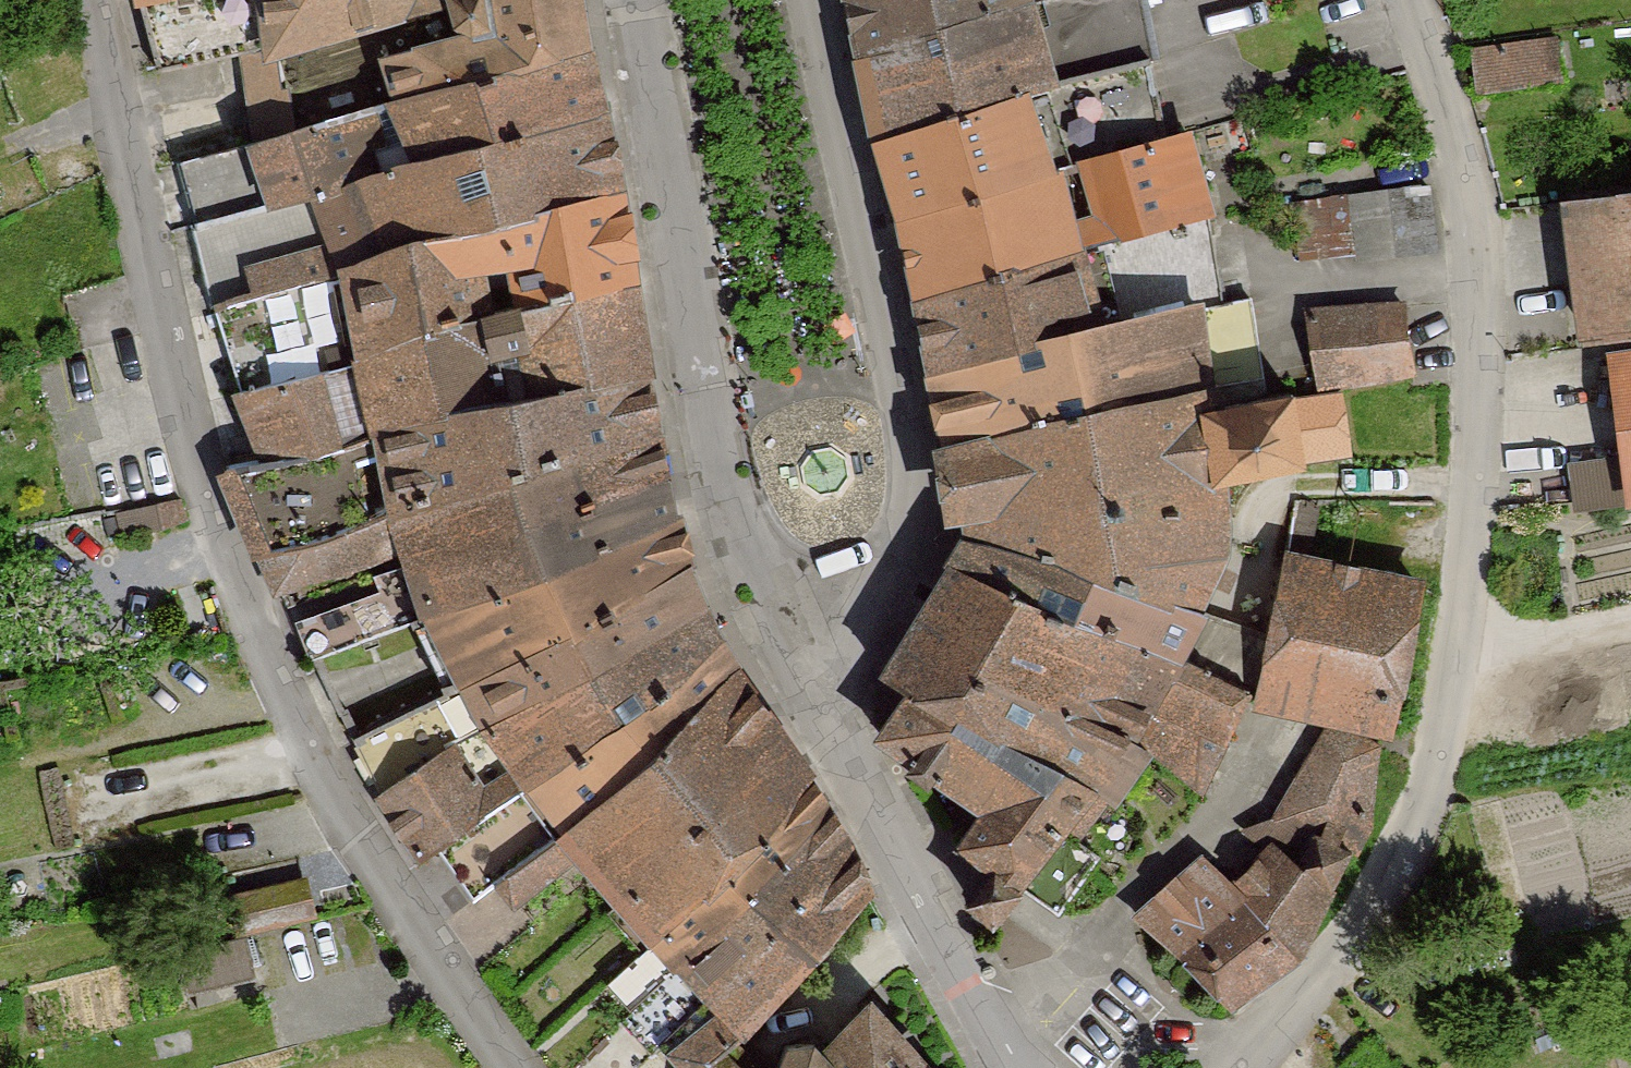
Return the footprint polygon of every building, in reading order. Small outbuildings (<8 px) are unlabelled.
[(138,4),(158,72),(182,67),(182,65),(268,45),(281,134),(260,139),(261,142),(362,113),(401,101),(585,47),(578,11),(577,0),(153,0),(138,4)] [(866,57),(1049,0),(854,0),(866,57)] [(1151,62),(1138,0),(1049,0),(866,57),(885,140),(1151,62)] [(1479,90),(1560,79),(1555,40),(1474,51),(1479,90)] [(260,139),(180,162),(197,222),(194,223),(196,227),(599,113),(599,112),(585,47),(401,101),(362,113),(261,142),(260,139)] [(885,140),(903,216),(1166,140),(1151,62),(885,140)] [(608,159),(599,113),(196,227),(214,307),(615,195),(608,159)] [(903,216),(921,295),(1208,218),(1211,217),(1186,134),(1166,140),(1093,161),(1068,168),(903,216)] [(1387,191),(1347,196),(1356,260),(1397,254),(1387,191)] [(1571,201),(1587,332),(1630,326),(1630,193),(1571,201)] [(214,307),(241,392),(629,283),(615,195),(214,307)] [(938,370),(1196,309),(1223,304),(1222,299),(1220,299),(1214,259),(1212,260),(1212,261),(1187,258),(1182,227),(1209,220),(1208,218),(921,295),(938,370)] [(645,375),(629,283),(241,392),(241,395),(269,454),(225,462),(228,470),(273,460),(645,375)] [(1404,306),(1308,314),(1320,387),(1413,371),(1404,306)] [(938,370),(957,451),(1208,393),(1196,309),(938,370)] [(1616,361),(1629,458),(1610,460),(1610,459),(1570,465),(1575,508),(1630,501),(1630,359),(1616,361)] [(397,511),(657,434),(656,432),(645,375),(273,460),(228,470),(260,552),(261,552),(397,511)] [(957,451),(966,513),(1228,500),(1226,480),(1303,469),(1301,460),(1346,452),(1337,396),(1291,402),(1290,392),(1210,408),(1208,393),(957,451)] [(407,542),(413,563),(664,480),(664,478),(657,434),(397,511),(261,552),(263,557),(273,554),(284,577),(305,569),(297,546),(398,514),(407,542)] [(664,480),(413,563),(413,564),(376,576),(382,592),(297,623),(297,625),(301,624),(312,653),(310,653),(313,660),(433,614),(673,521),(664,480)] [(181,499),(119,509),(126,537),(165,530),(189,521),(181,499)] [(970,540),(1202,610),(1215,584),(1228,591),(1236,573),(1223,566),(1230,552),(1229,513),(1228,500),(966,513),(970,540)] [(466,687),(685,571),(673,521),(433,614),(313,660),(315,663),(434,617),(463,681),(444,686),(446,689),(433,695),(431,691),(428,692),(429,697),(406,707),(404,704),(401,705),(402,709),(382,718),(380,714),(376,716),(378,720),(353,738),(354,741),(463,688),(466,687)] [(970,540),(953,567),(1247,692),(1261,663),(1266,637),(1200,615),(1202,610),(970,540)] [(1255,697),(1388,726),(1419,587),(1285,559),(1268,637),(1266,637),(1261,663),(1247,692),(1256,694),(1255,697)] [(953,567),(909,637),(1129,737),(1149,753),(1198,792),(1245,695),(1247,692),(953,567)] [(698,602),(685,571),(466,687),(463,688),(354,741),(383,795),(483,727),(487,729),(698,602)] [(483,727),(383,795),(424,859),(444,845),(527,785),(714,641),(698,602),(487,729),(483,727)] [(887,674),(1105,801),(1107,799),(1111,802),(1149,753),(1129,737),(909,637),(887,674)] [(565,829),(733,671),(714,641),(527,785),(444,845),(479,895),(565,829)] [(733,672),(733,671),(565,829),(479,895),(481,897),(500,883),(514,902),(581,847),(625,897),(629,902),(777,735),(733,672)] [(1060,905),(1095,855),(1065,834),(1091,795),(1103,803),(1105,801),(887,674),(885,677),(913,692),(882,737),(986,810),(959,846),(1005,879),(1021,890),(1024,887),(1057,910),(1064,915),(1068,909),(1060,905)] [(1234,887),(1299,952),(1368,827),(1375,749),(1329,727),(1280,819),(1311,836),(1297,862),(1275,846),(1234,887)] [(629,902),(656,933),(804,775),(777,735),(629,902)] [(680,961),(829,818),(804,775),(656,933),(659,937),(643,952),(665,976),(668,973),(680,961)] [(843,841),(829,818),(680,961),(668,973),(665,976),(620,1021),(652,1054),(710,997),(711,998),(843,841)] [(843,841),(711,998),(710,997),(652,1054),(653,1055),(664,1044),(684,1067),(699,1067),(741,1030),(744,1033),(747,1037),(867,892),(845,845),(843,841)] [(1140,920),(1228,1002),(1299,952),(1234,887),(1205,862),(1140,920)] [(968,918),(982,931),(990,923),(998,930),(1004,924),(1000,921),(1003,916),(1000,913),(1011,901),(1021,890),(1005,879),(993,891),(981,904),(968,918)] [(305,882),(233,898),(240,930),(311,914),(305,882)] [(254,978),(245,940),(181,956),(190,994),(254,978)] [(878,1015),(889,1008),(874,991),(857,1005),(868,1016),(823,1056),(818,1061),(824,1067),(922,1067),(878,1015)] [(823,1056),(813,1046),(821,1041),(817,1036),(810,1041),(806,1037),(799,1038),(799,1043),(784,1046),(776,1067),(824,1067),(818,1061),(823,1056)]
